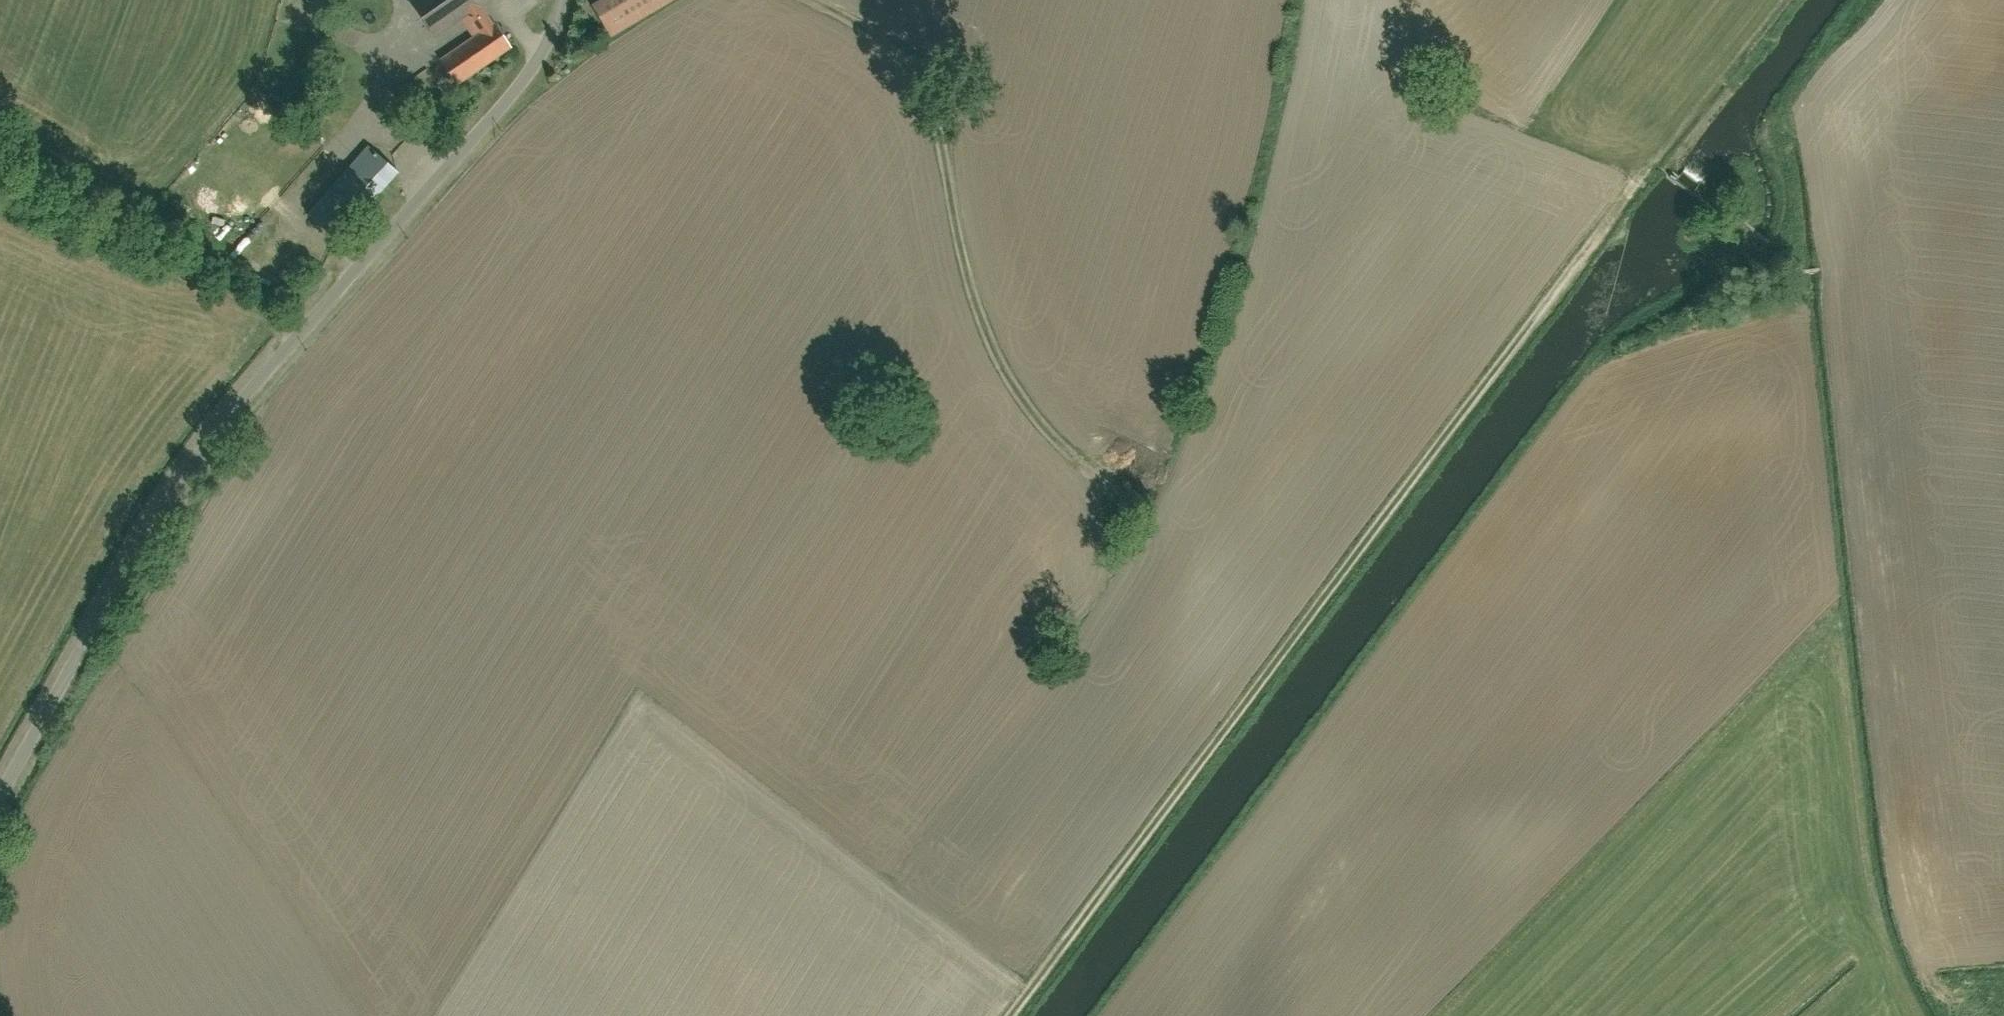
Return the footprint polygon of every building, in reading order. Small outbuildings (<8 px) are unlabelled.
[(433,34),(457,17),(469,35),(438,57),(457,84),(519,39),(491,0),(409,0),(433,34)] [(681,0),(618,0),(594,14),(610,42),(682,1),(681,0)] [(317,200),(342,222),(396,163),(371,141),(317,200)]
